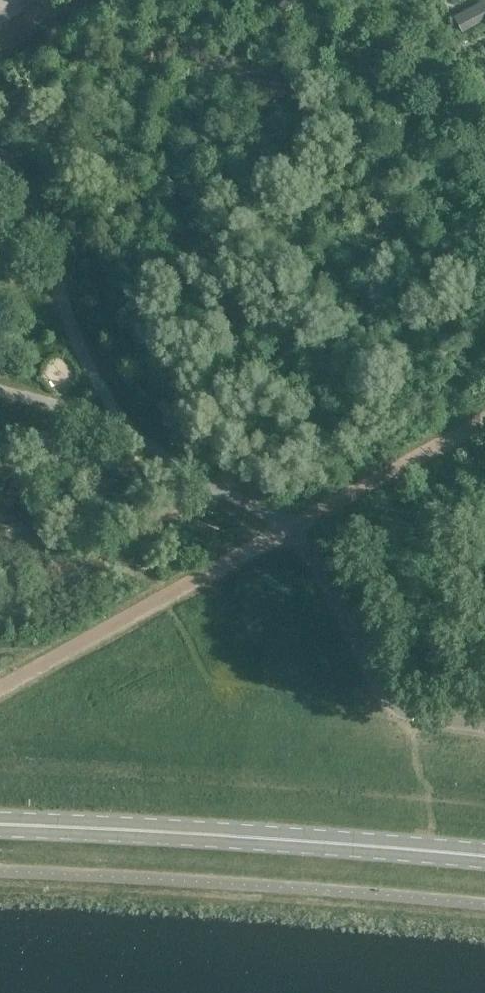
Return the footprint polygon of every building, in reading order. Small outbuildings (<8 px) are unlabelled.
[(452,17),(461,33),(484,19),(484,2),(484,0),(483,0),(452,17)]
